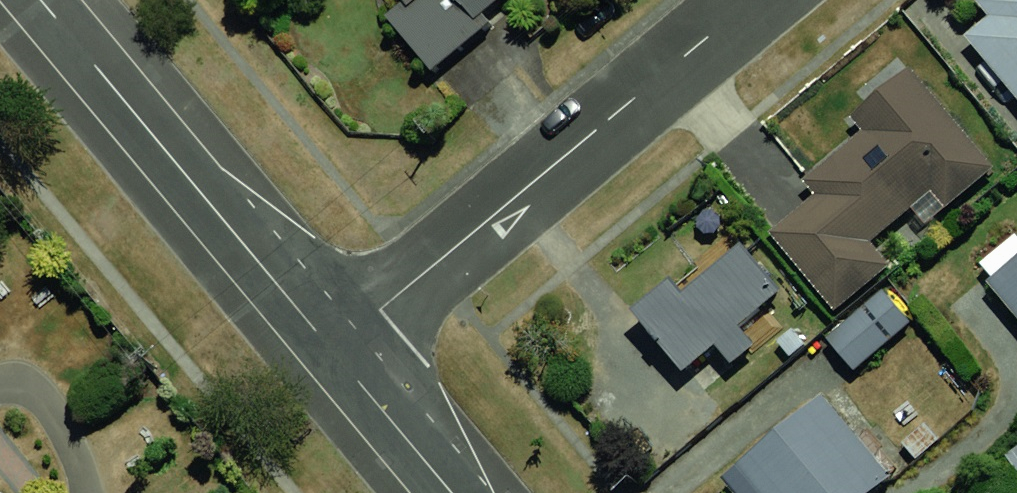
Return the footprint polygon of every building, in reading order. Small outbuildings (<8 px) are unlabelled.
[(473,9),(484,0),(465,0),(473,9)] [(960,28),(1016,100),(1016,0),(996,0),(960,28)] [(467,43),(430,1),(374,51),(412,92),(467,43)] [(814,192),(772,228),(832,298),(992,162),(918,76),(800,176),(814,192)] [(745,233),(641,313),(691,378),(795,299),(745,233)] [(987,277),(1016,312),(1016,251),(987,277)] [(858,376),(912,323),(882,292),(828,345),(858,376)] [(734,472),(753,492),(851,492),(875,472),(814,402),(734,472)]
